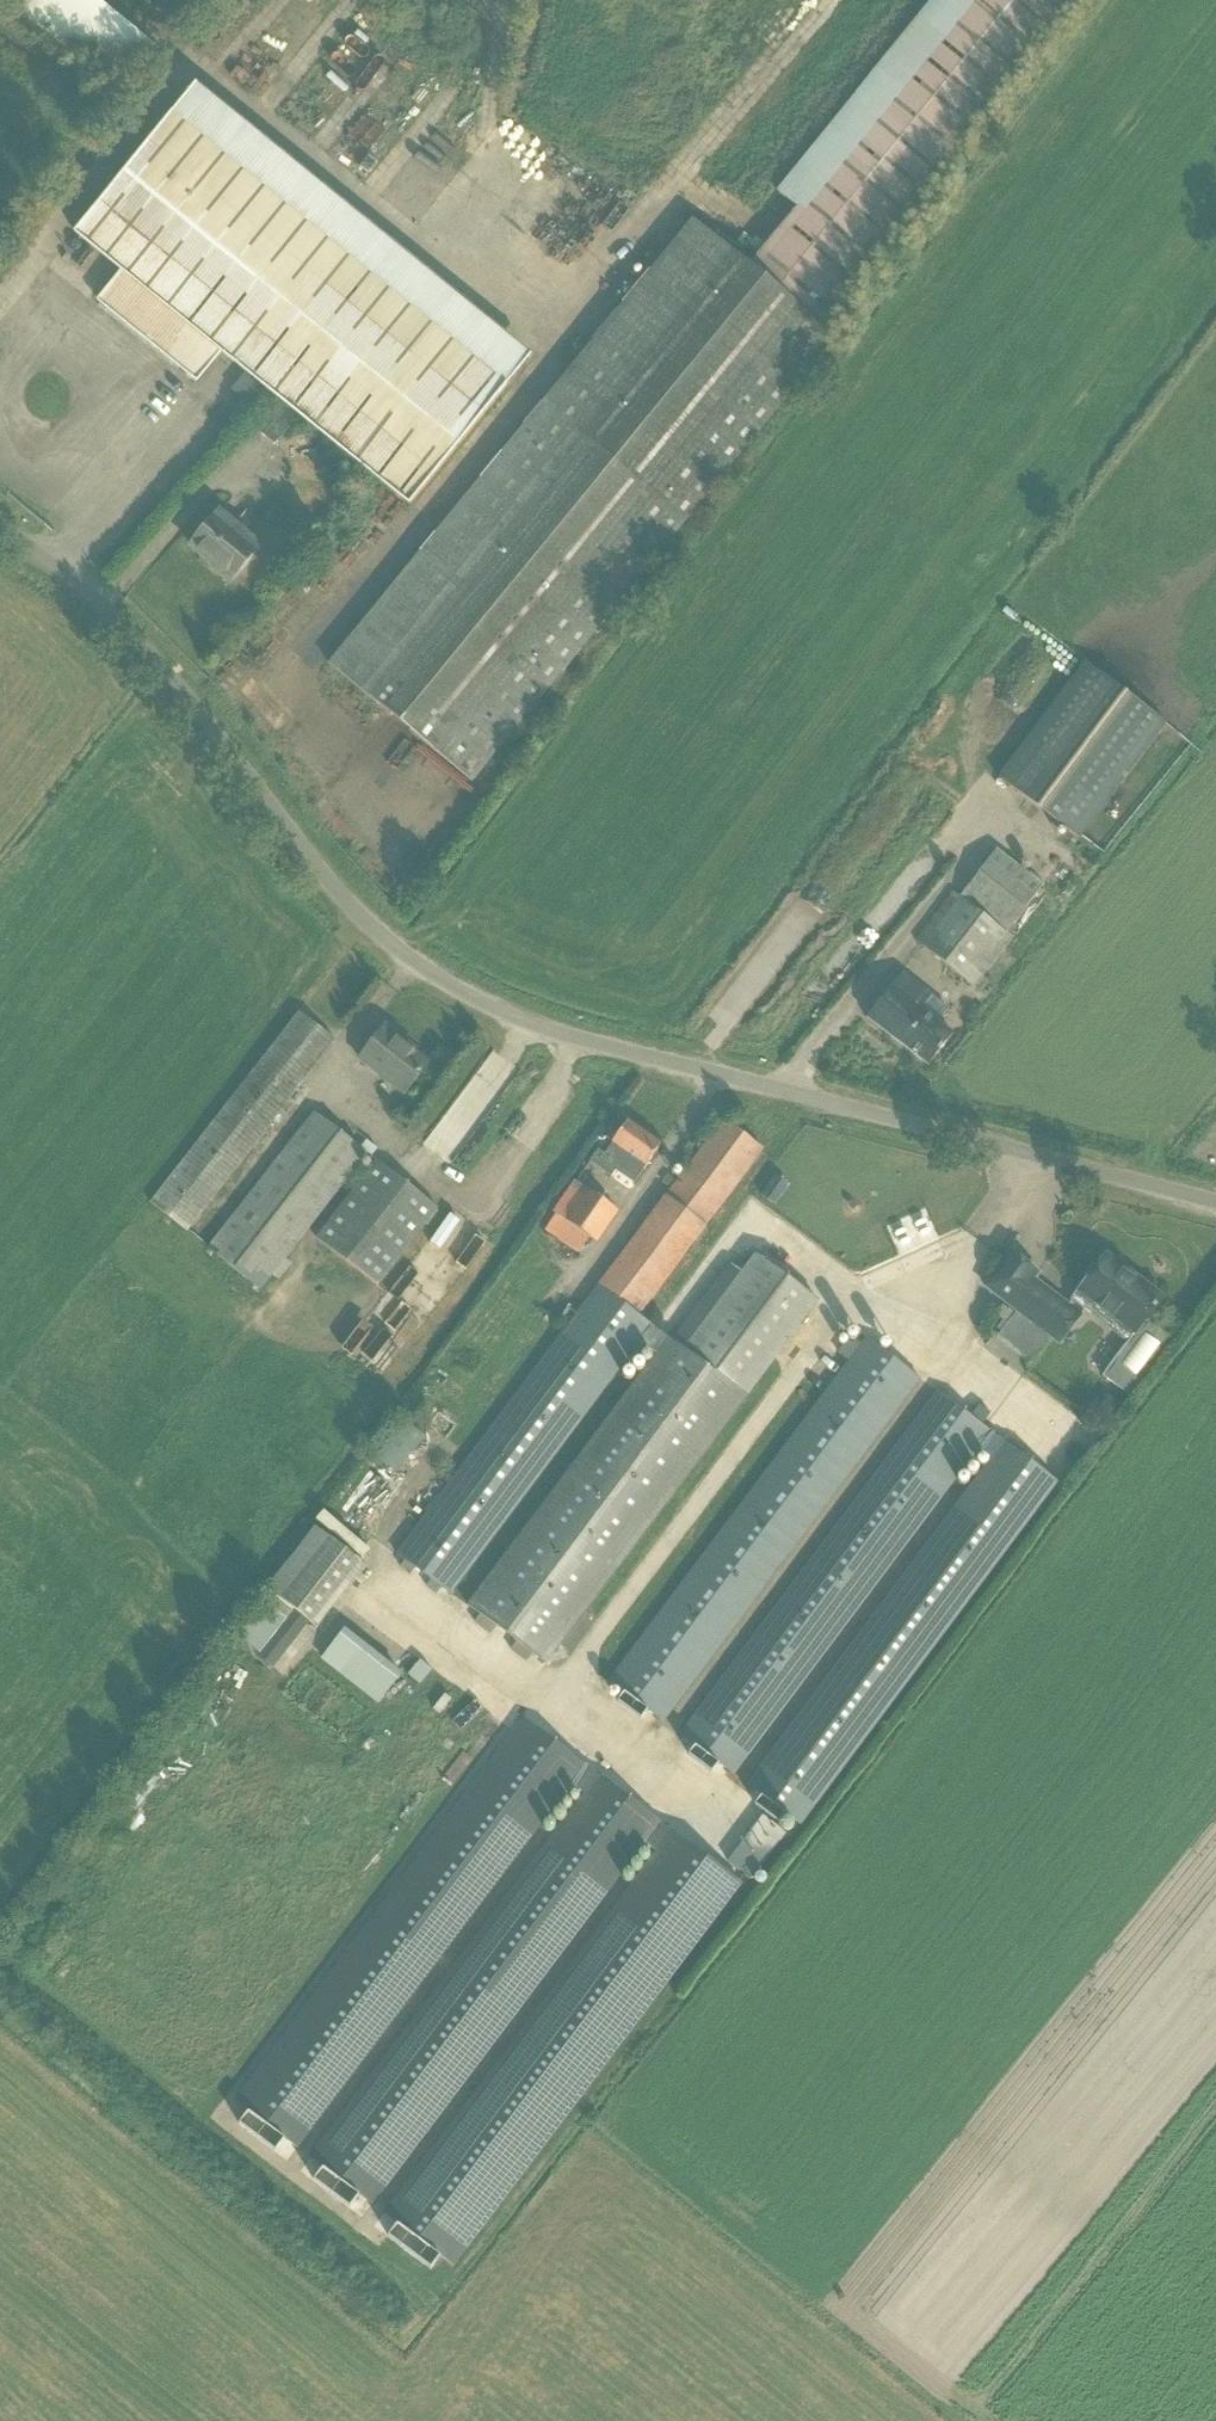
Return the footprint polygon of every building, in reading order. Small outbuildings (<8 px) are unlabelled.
[(119,96),(158,51),(96,0),(1,0),(119,96)] [(796,207),(751,264),(832,332),(1093,0),(930,0),(777,191),(796,207)] [(506,386),(530,357),(194,84),(170,114),(75,233),(123,271),(99,300),(197,380),(221,351),(410,506),(506,386)] [(400,110),(392,120),(409,133),(417,123),(400,110)] [(454,133),(445,143),(461,157),(470,146),(454,133)] [(693,222),(344,646),(329,664),(472,782),(836,339),(693,222)] [(273,444),(292,420),(271,403),(252,427),(273,444)] [(219,512),(191,546),(208,560),(209,559),(216,565),(213,569),(229,583),(260,546),(219,512)] [(997,779),(1080,841),(1166,725),(1084,662),(997,779)] [(960,897),(954,892),(915,941),(980,992),(989,981),(982,976),(1012,938),(1005,933),(1042,885),(997,849),(960,897)] [(928,1066),(943,1047),(953,1035),(937,1022),(948,1009),(902,973),(882,998),(867,1018),(928,1066)] [(187,1231),(321,1060),(335,1040),(299,1012),(151,1203),(187,1231)] [(404,1095),(414,1082),(428,1063),(403,1043),(404,1041),(385,1027),(359,1061),(404,1095)] [(498,1084),(441,1135),(460,1157),(517,1105),(498,1084)] [(368,1153),(314,1112),(208,1249),(267,1295),(291,1264),(285,1259),(368,1153)] [(725,1119),(710,1138),(599,1284),(638,1314),(763,1148),(725,1119)] [(627,1121),(614,1141),(603,1156),(599,1153),(593,1161),(611,1174),(615,1168),(635,1182),(647,1164),(661,1145),(627,1121)] [(438,1209),(377,1161),(315,1239),(377,1287),(438,1209)] [(589,1238),(595,1243),(617,1211),(576,1182),(554,1213),(555,1214),(545,1230),(578,1253),(589,1238)] [(1116,1324),(1118,1321),(1135,1334),(1163,1298),(1136,1277),(1134,1280),(1126,1274),(1127,1271),(1106,1254),(1068,1305),(1056,1296),(1055,1298),(1056,1298),(1053,1302),(1030,1285),(1039,1273),(1011,1252),(985,1286),(1047,1333),(1055,1322),(1068,1332),(1085,1308),(1092,1313),(1095,1308),(1116,1324)] [(393,1552),(403,1560),(399,1565),(410,1574),(414,1569),(430,1580),(426,1585),(437,1593),(441,1588),(448,1594),(638,1342),(655,1355),(467,1606),(479,1614),(473,1621),(490,1634),(495,1626),(516,1642),(510,1649),(527,1661),(532,1654),(545,1664),(817,1301),(756,1255),(742,1274),(685,1349),(652,1324),(638,1314),(599,1284),(408,1533),(393,1552)] [(1007,1322),(1013,1312),(1002,1306),(996,1316),(1007,1322)] [(1146,1322),(1132,1339),(1131,1338),(1102,1376),(1129,1397),(1172,1342),(1146,1322)] [(609,1682),(622,1693),(617,1700),(639,1717),(645,1709),(661,1721),(905,1396),(919,1378),(868,1338),(863,1346),(856,1340),(853,1344),(847,1340),(837,1352),(850,1362),(609,1682)] [(680,1736),(694,1746),(688,1754),(710,1772),(717,1763),(732,1774),(977,1448),(992,1460),(747,1786),(761,1797),(755,1805),(777,1822),(784,1814),(799,1825),(1057,1481),(982,1424),(990,1413),(979,1405),(971,1416),(938,1392),(924,1411),(680,1736)] [(424,1438),(399,1417),(368,1453),(394,1474),(424,1438)] [(269,1586),(317,1624),(364,1565),(316,1527),(269,1586)] [(351,1639),(358,1656),(379,1648),(373,1631),(351,1639)] [(270,1638),(257,1655),(273,1668),(287,1651),(270,1638)] [(368,1925),(235,2101),(297,2148),(442,1956),(570,1786),(582,1795),(454,1965),(309,2157),(372,2204),(517,2013),(535,1989),(661,1823),(524,1719),(514,1732),(379,1910),(368,1925)] [(607,1739),(599,1751),(661,1788),(668,1776),(607,1739)] [(762,1816),(727,1861),(751,1878),(785,1833),(762,1816)] [(657,1852),(384,2212),(454,2265),(743,1884),(662,1823),(647,1844),(657,1852)]
